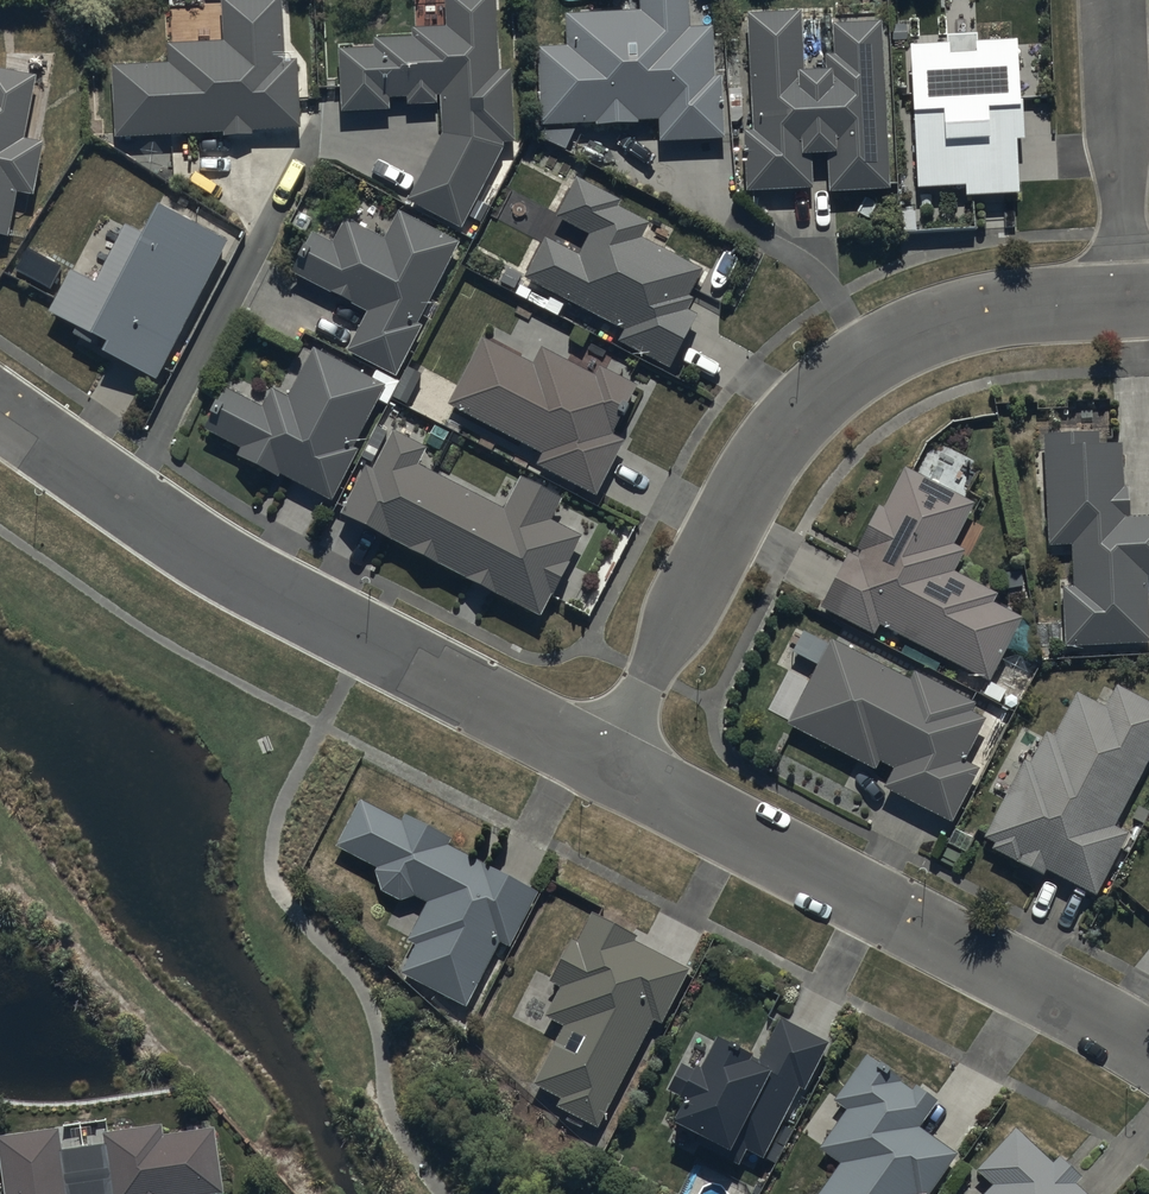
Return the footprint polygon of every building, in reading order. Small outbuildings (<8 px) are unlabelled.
[(340,120),(390,119),(389,104),(406,104),(406,111),(440,110),(441,142),(407,209),(461,236),(503,152),(515,151),(512,77),(499,78),(496,0),(444,0),(446,33),(412,34),(412,43),(373,44),(373,56),(338,58),(340,120)] [(568,55),(539,56),(541,133),(597,131),(597,135),(637,134),(637,128),(660,127),(660,150),(725,148),(723,86),(716,86),(714,38),(688,39),(688,1),(640,2),(641,21),(567,23),(568,55)] [(112,74),(115,144),(224,139),(224,144),(252,143),(252,138),(299,136),(296,68),(285,69),(282,3),(220,6),(222,51),(166,54),(167,71),(112,74)] [(803,20),(750,22),(753,141),(743,141),(745,199),(814,197),(813,165),(830,164),(831,201),(887,199),(883,29),(832,31),(833,60),(826,61),(827,81),(804,81),(803,20)] [(911,57),(915,197),(965,195),(966,205),(1019,204),(1018,150),(1024,150),(1024,119),(1020,119),(1018,52),(978,53),(978,41),(946,42),(947,55),(911,57)] [(8,244),(16,200),(32,203),(41,150),(25,148),(36,83),(0,77),(0,243),(8,244)] [(621,208),(576,185),(555,224),(591,242),(580,264),(545,246),(524,286),(625,338),(618,351),(670,378),(698,322),(688,316),(693,305),(689,303),(703,276),(643,246),(650,232),(618,215),(621,208)] [(156,391),(226,250),(159,217),(144,248),(123,238),(95,294),(69,281),(47,325),(107,355),(102,364),(156,391)] [(366,322),(347,357),(395,384),(424,333),(417,329),(461,252),(401,218),(384,249),(346,228),(332,252),(314,241),(292,281),(366,322)] [(542,457),(535,472),(597,503),(623,449),(612,443),(620,427),(623,429),(629,417),(626,416),(637,394),(598,375),(594,383),(540,357),(533,371),(483,346),(451,413),(542,457)] [(277,485),(279,480),(331,508),(358,457),(353,455),(385,395),(315,357),(289,405),(272,396),(262,414),(227,396),(205,437),(241,457),(237,464),(277,485)] [(363,475),(339,520),(409,557),(407,559),(437,575),(439,570),(468,586),(466,591),(496,607),(498,603),(538,625),(550,602),(553,604),(584,546),(549,527),(559,508),(519,487),(503,517),(419,473),(428,456),(394,438),(372,479),(363,475)] [(1063,654),(1148,651),(1148,647),(1147,584),(1148,584),(1148,525),(1129,526),(1128,495),(1122,496),(1120,454),(1100,454),(1100,443),(1047,445),(1051,555),(1070,554),(1071,595),(1061,595),(1063,654)] [(849,560),(820,616),(874,644),(880,632),(988,687),(1020,623),(994,610),(999,600),(958,580),(969,559),(955,552),(977,509),(907,474),(886,515),(881,512),(859,556),(862,558),(858,565),(849,560)] [(909,689),(829,647),(786,730),(874,776),(878,769),(893,777),(883,796),(952,832),(980,777),(964,768),(987,724),(973,717),(974,714),(913,682),(909,689)] [(1045,879),(1093,904),(1126,840),(1113,833),(1148,764),(1148,710),(1115,692),(1103,715),(1074,700),(1051,744),(1044,740),(1028,771),(1024,769),(984,846),(996,852),(993,859),(1042,885),(1045,879)] [(401,829),(360,808),(337,854),(376,875),(382,899),(402,909),(413,903),(428,910),(408,948),(417,953),(403,980),(467,1014),(500,950),(508,954),(536,901),(449,855),(453,848),(405,823),(401,829)] [(559,1115),(597,1135),(653,1029),(660,1032),(689,977),(637,949),(639,945),(594,922),(579,951),(572,948),(551,989),(563,995),(547,1025),(564,1034),(533,1093),(562,1108),(559,1115)] [(831,1041),(780,1016),(758,1058),(717,1037),(700,1069),(685,1061),(670,1089),(689,1099),(674,1130),(739,1163),(746,1149),(764,1158),(799,1089),(805,1092),(831,1041)] [(955,1162),(917,1134),(936,1108),(916,1094),(913,1098),(868,1065),(836,1108),(850,1118),(820,1158),(841,1173),(825,1193),(932,1193),(955,1162)] [(5,1193),(224,1193),(215,1131),(164,1138),(162,1127),(103,1135),(105,1146),(61,1152),(58,1131),(0,1138),(0,1153),(5,1193)] [(1015,1137),(980,1176),(995,1189),(990,1193),(1076,1193),(1074,1192),(1081,1184),(1059,1165),(1053,1171),(1015,1137)]
